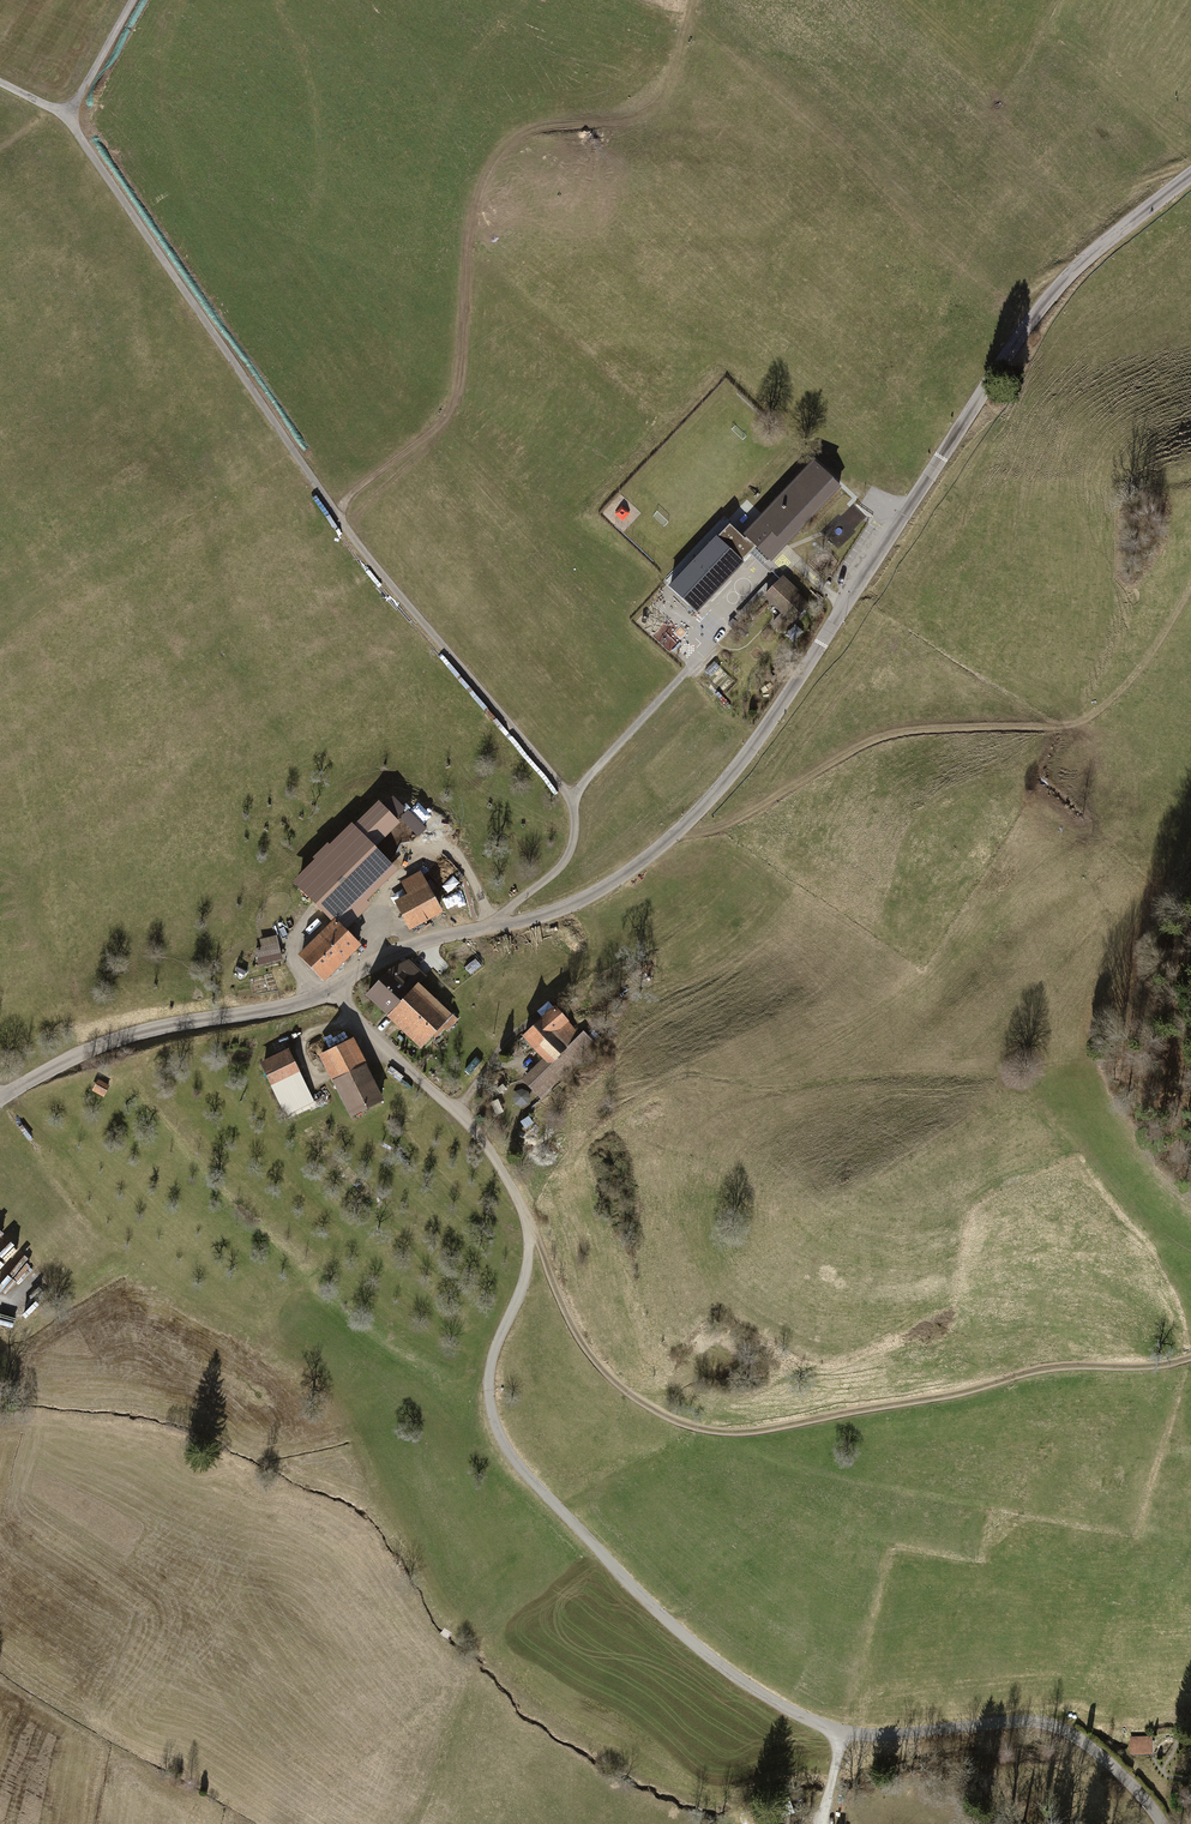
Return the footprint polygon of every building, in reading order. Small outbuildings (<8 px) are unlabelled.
[(809,466),(738,540),(764,564),(783,545),(835,491),(809,466)] [(668,588),(696,616),(748,562),(721,534),(668,588)] [(691,551),(664,581),(670,586),(697,556),(691,551)] [(806,607),(778,580),(759,600),(762,604),(786,627),(806,607)] [(421,837),(428,830),(435,836),(445,826),(419,803),(403,821),(421,837)] [(353,949),(332,928),(389,874),(366,850),(393,825),(372,804),(286,886),(304,904),(326,926),(294,957),(318,983),(353,949)] [(304,826),(284,839),(287,843),(307,831),(304,826)] [(390,906),(404,931),(435,913),(421,888),(414,876),(398,885),(405,898),(390,906)] [(255,967),(279,962),(274,937),(255,941),(257,948),(251,949),(255,967)] [(493,941),(495,947),(505,944),(504,938),(493,941)] [(468,975),(479,967),(475,961),(464,969),(468,975)] [(364,996),(415,1049),(445,1019),(414,987),(421,980),(404,963),(388,973),(364,996)] [(286,973),(274,977),(275,982),(288,979),(286,973)] [(550,1009),(519,1038),(541,1062),(520,1081),(537,1099),(589,1051),(550,1009)] [(595,1046),(601,1040),(593,1031),(586,1038),(595,1046)] [(315,1057),(345,1117),(377,1101),(346,1041),(315,1057)] [(279,1052),(256,1065),(284,1113),(307,1100),(279,1052)] [(105,1086),(90,1080),(85,1091),(100,1097),(105,1086)] [(567,1086),(561,1080),(555,1086),(561,1092),(567,1086)] [(526,1093),(520,1091),(513,1095),(511,1103),(514,1109),(521,1111),(527,1108),(530,1099),(526,1093)] [(1126,1736),(1126,1753),(1151,1753),(1151,1736),(1126,1736)]
